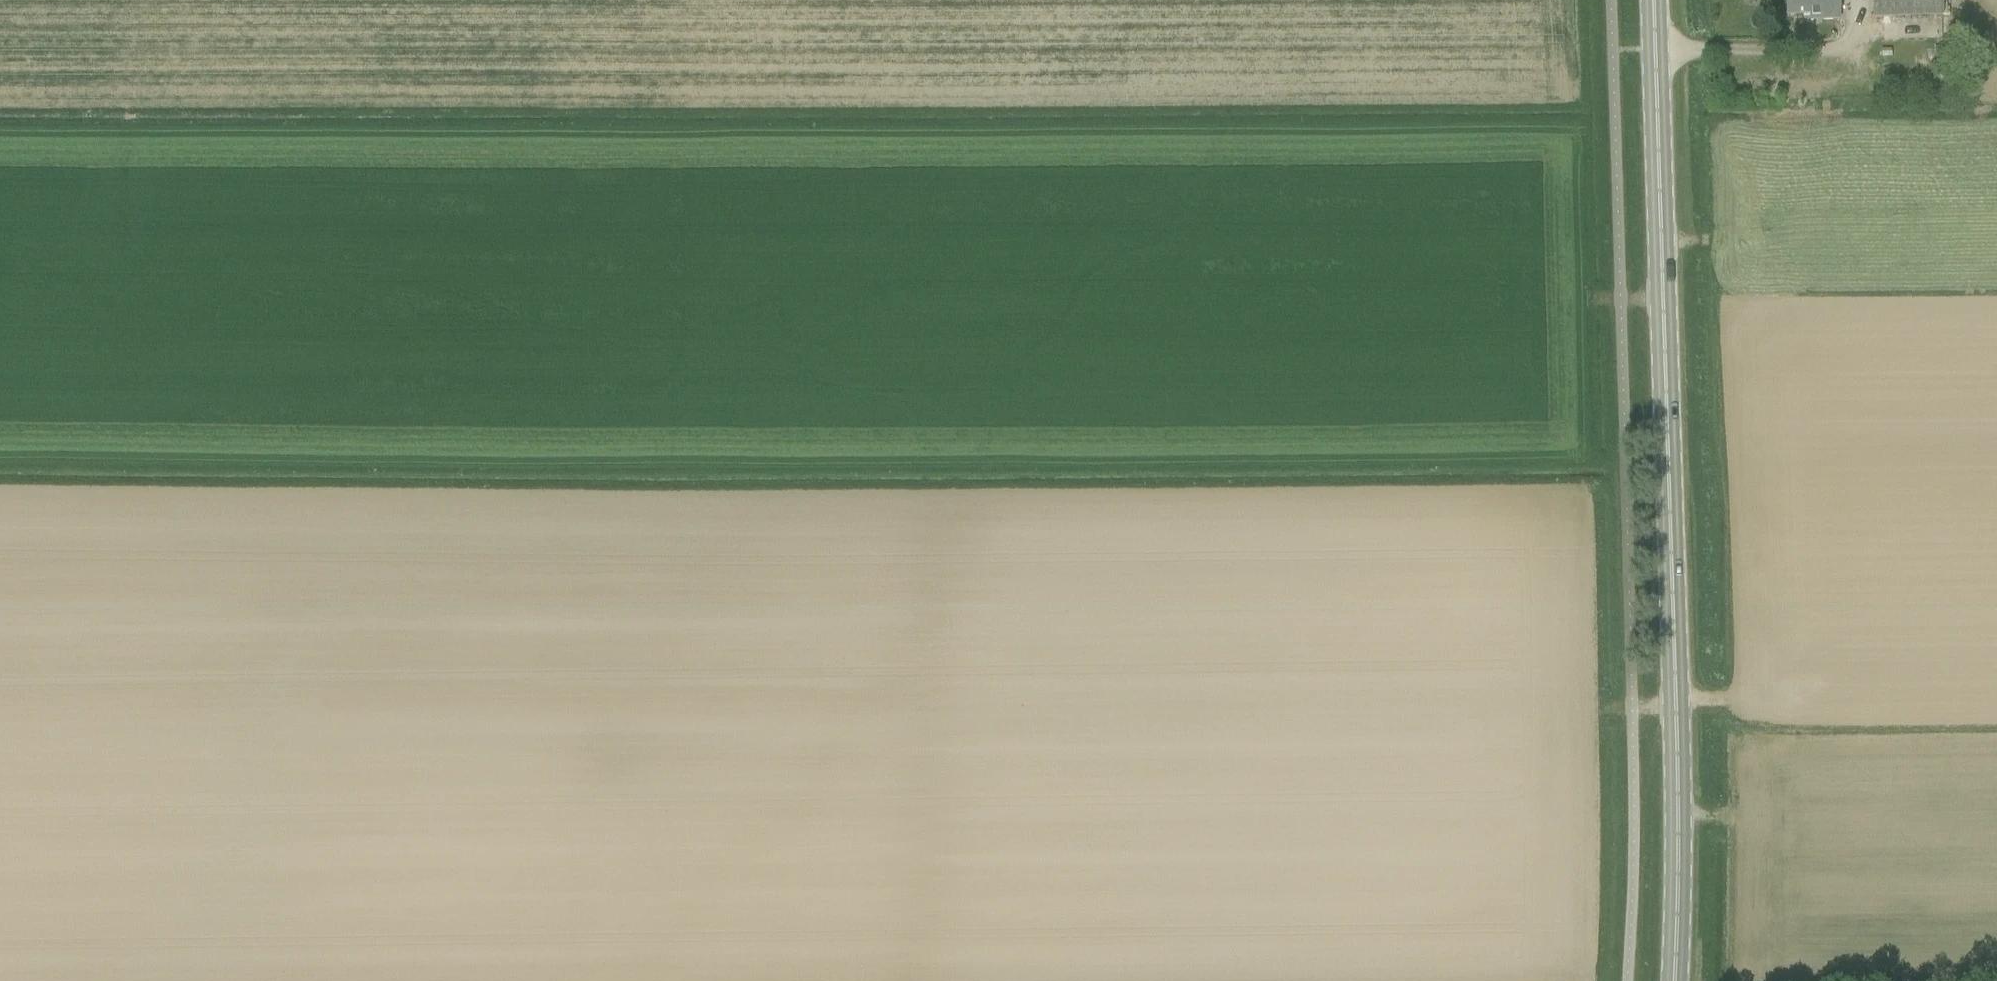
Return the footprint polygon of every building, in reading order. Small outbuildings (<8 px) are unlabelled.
[(1788,16),(1810,16),(1810,20),(1839,19),(1839,0),(1787,0),(1788,16)] [(1874,17),(1942,14),(1942,0),(1873,0),(1874,17)]
